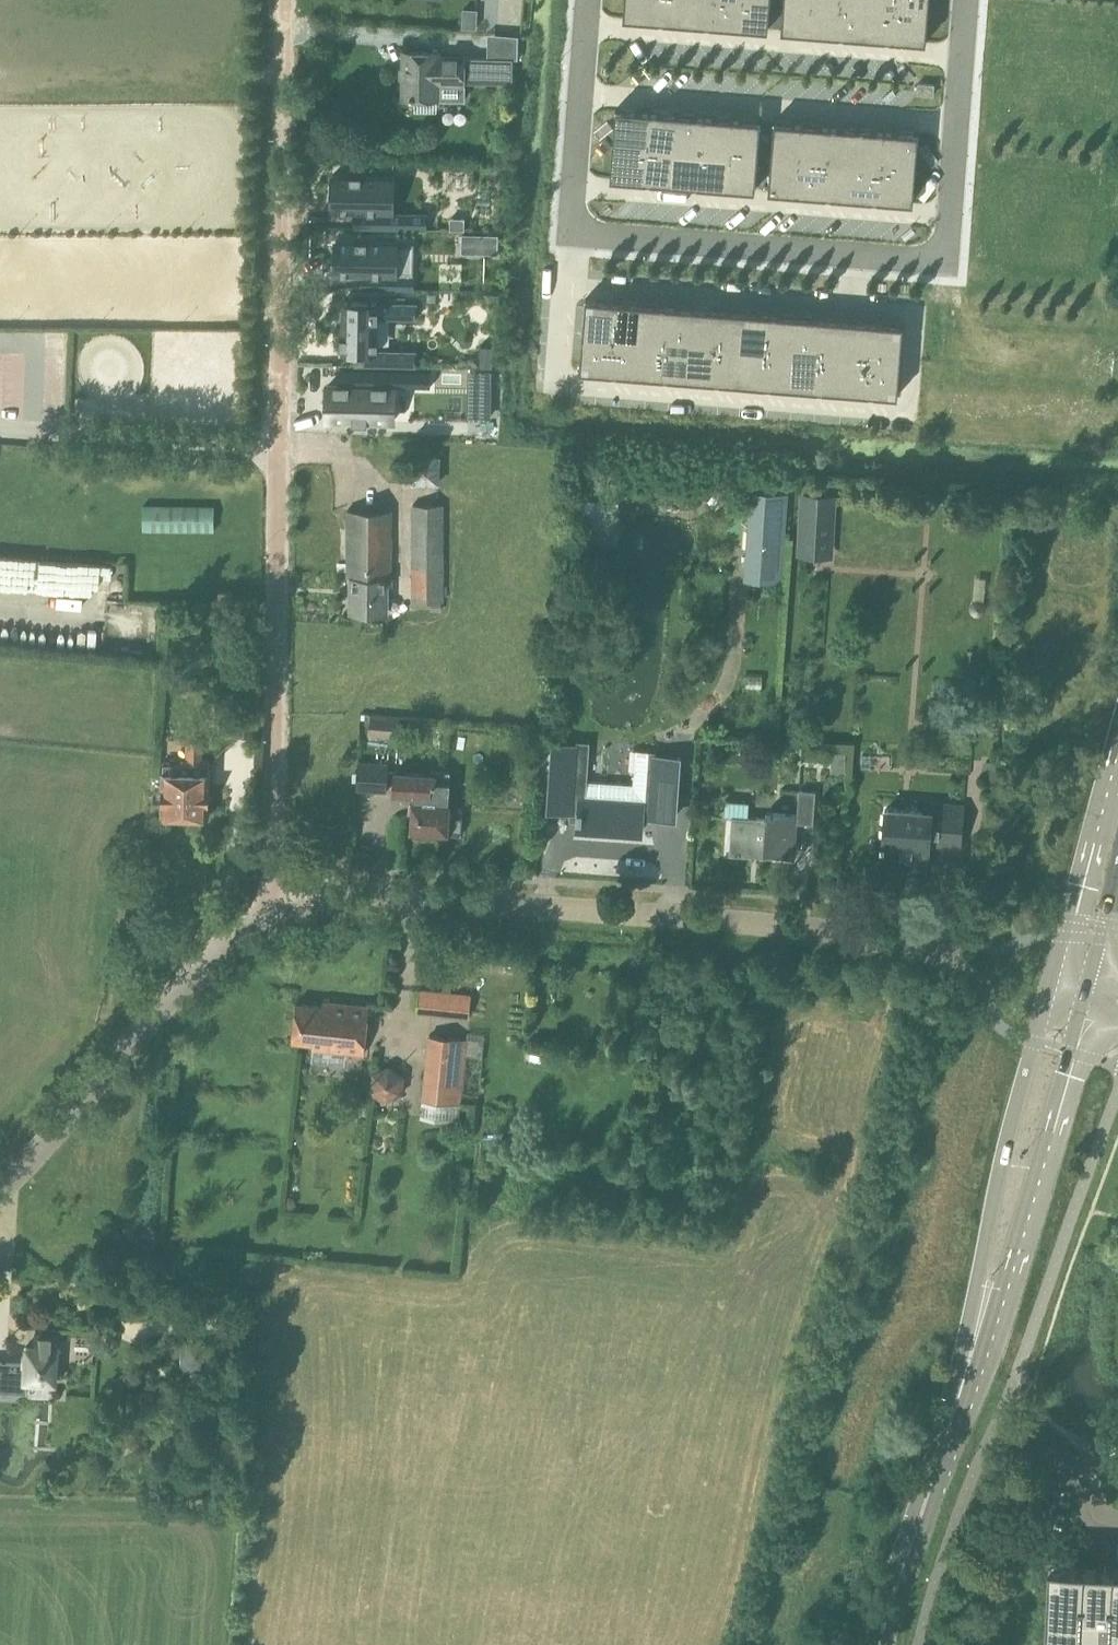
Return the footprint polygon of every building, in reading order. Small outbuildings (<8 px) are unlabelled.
[(624,18),(653,20),(654,0),(625,0),(624,18)] [(653,20),(682,22),(683,0),(654,0),(653,20)] [(682,22),(711,25),(713,0),(683,0),(682,22)] [(711,25),(739,27),(742,0),(713,0),(711,25)] [(739,27),(768,29),(771,0),(742,0),(739,27)] [(782,30),(811,33),(813,0),(784,0),(782,30)] [(811,33),(840,35),(842,0),(813,0),(811,33)] [(842,0),(840,35),(868,37),(871,2),(842,0)] [(871,2),(868,37),(897,40),(900,5),(871,2)] [(900,5),(897,40),(926,42),(929,7),(900,5)] [(464,9),(463,27),(477,27),(477,9),(464,9)] [(404,51),(403,98),(438,98),(464,99),(465,83),(465,78),(490,78),(490,82),(513,82),(513,58),(488,57),(465,57),(465,56),(439,56),(439,51),(404,51)] [(934,84),(918,83),(918,93),(934,95),(934,84)] [(617,108),(614,143),(643,146),(645,111),(617,108)] [(645,111),(643,146),(672,148),(674,113),(645,111)] [(674,113),(672,148),(700,150),(703,115),(674,113)] [(703,115),(700,150),(729,153),(732,118),(703,115)] [(732,118),(729,153),(758,155),(761,120),(732,118)] [(774,121),(772,156),(801,158),(803,123),(774,121)] [(803,123),(801,158),(829,161),(832,126),(803,123)] [(832,126),(829,161),(858,163),(861,128),(832,126)] [(861,128),(858,163),(887,165),(890,130),(861,128)] [(890,130),(887,165),(916,168),(919,133),(890,130)] [(614,143),(611,178),(640,180),(643,146),(614,143)] [(643,146),(640,180),(669,183),(672,148),(643,146)] [(672,148),(669,183),(698,185),(700,150),(672,148)] [(700,150),(698,185),(727,187),(729,153),(700,150)] [(729,153),(727,187),(756,190),(758,155),(729,153)] [(772,156),(769,191),(798,193),(801,158),(772,156)] [(801,158),(798,193),(827,195),(829,161),(801,158)] [(829,161),(827,195),(856,198),(858,163),(829,161)] [(858,163),(856,198),(885,200),(887,165),(858,163)] [(887,165),(885,200),(913,202),(916,168),(887,165)] [(333,175),(332,210),(355,210),(354,227),(428,229),(428,212),(392,211),(393,176),(333,175)] [(451,218),(451,229),(464,229),(464,218),(451,218)] [(463,234),(463,252),(498,253),(498,235),(463,234)] [(336,240),(336,273),(361,273),(360,288),(415,289),(415,274),(414,274),(397,274),(397,242),(397,241),(336,240)] [(440,292),(439,303),(453,303),(453,293),(440,292)] [(587,298),(581,370),(899,394),(904,322),(587,298)] [(341,311),(341,312),(343,312),(342,348),(364,349),(363,365),(416,366),(416,349),(377,349),(378,318),(417,319),(417,302),(378,301),(343,301),(343,305),(341,305),(341,306),(344,306),(344,311),(341,311)] [(480,345),(480,367),(493,368),(494,346),(493,346),(492,348),(481,347),(481,345),(480,345)] [(328,384),(328,420),(393,421),(394,386),(431,386),(431,385),(429,385),(429,372),(431,372),(431,370),(340,369),(340,370),(342,370),(342,371),(342,384),(340,384),(340,385),(328,384)] [(490,416),(490,390),(470,390),(470,416),(490,416)] [(414,453),(413,479),(440,481),(441,454),(414,453)] [(752,490),(744,578),(777,580),(784,493),(752,490)] [(832,496),(804,495),(801,559),(830,560),(832,496)] [(444,504),(413,504),(412,607),(432,607),(432,609),(442,609),(442,601),(444,601),(444,504)] [(215,531),(215,506),(144,505),(144,530),(215,531)] [(392,508),(348,508),(348,578),(353,578),(353,588),(353,593),(353,612),(387,612),(387,584),(392,584),(392,508)] [(220,602),(234,603),(234,594),(220,594),(220,602)] [(971,606),(971,607),(971,608),(971,609),(971,610),(972,610),(972,611),(972,612),(973,612),(973,613),(974,613),(975,614),(976,614),(977,614),(977,615),(978,615),(979,615),(980,615),(981,615),(982,614),(983,614),(983,613),(984,613),(985,613),(985,612),(986,611),(986,610),(987,610),(987,609),(987,608),(987,607),(987,606),(987,605),(987,604),(986,603),(986,602),(985,601),(984,600),(983,599),(982,599),(981,599),(980,598),(979,598),(978,598),(978,599),(977,599),(976,599),(975,599),(975,600),(974,600),(973,600),(973,601),(972,602),(972,603),(971,603),(971,604),(971,605),(971,606)] [(375,714),(374,734),(401,735),(402,716),(375,714)] [(187,740),(187,759),(202,759),(203,741),(187,740)] [(549,743),(545,809),(573,811),(573,820),(578,820),(578,826),(585,827),(586,834),(606,835),(606,828),(636,830),(644,831),(645,815),(668,817),(672,759),(647,758),(644,802),(586,798),(587,780),(589,743),(575,742),(575,745),(549,743)] [(388,792),(390,763),(359,761),(357,790),(379,791),(388,792)] [(164,763),(163,776),(163,815),(168,815),(171,817),(178,817),(181,815),(209,816),(210,777),(210,764),(164,763)] [(395,771),(394,792),(414,793),(414,805),(411,805),(410,811),(413,811),(413,819),(410,820),(410,825),(412,827),(412,832),(449,835),(449,833),(462,834),(463,816),(450,815),(451,798),(450,798),(451,782),(437,781),(438,774),(395,771)] [(726,799),(725,814),(733,815),(730,854),(766,857),(766,850),(796,852),(798,821),(814,823),(817,790),(799,789),(797,813),(767,810),(766,817),(748,816),(749,801),(726,799)] [(885,808),(882,859),(906,861),(906,866),(927,867),(928,865),(929,843),(960,845),(963,805),(928,802),(925,802),(924,811),(885,808)] [(418,1011),(470,1016),(472,996),(420,991),(418,1011)] [(313,1042),(314,1042),(314,1047),(365,1054),(371,1006),(325,1000),(324,1006),(314,1004),(313,1004),(298,1003),(294,1040),(313,1042)] [(431,1035),(424,1101),(461,1104),(468,1039),(431,1035)] [(373,1072),(371,1090),(386,1101),(403,1094),(405,1075),(390,1065),(373,1072)] [(23,1396),(24,1379),(52,1381),(52,1374),(59,1374),(59,1361),(60,1349),(54,1349),(55,1338),(37,1337),(36,1349),(27,1349),(26,1369),(0,1368),(0,1394),(23,1396)] [(212,1365),(211,1344),(204,1338),(185,1338),(179,1344),(179,1366),(185,1371),(206,1371),(212,1365)] [(134,1390),(134,1401),(145,1401),(145,1390),(134,1390)] [(1046,1644),(1117,1644),(1117,1567),(1049,1565),(1046,1644)]
